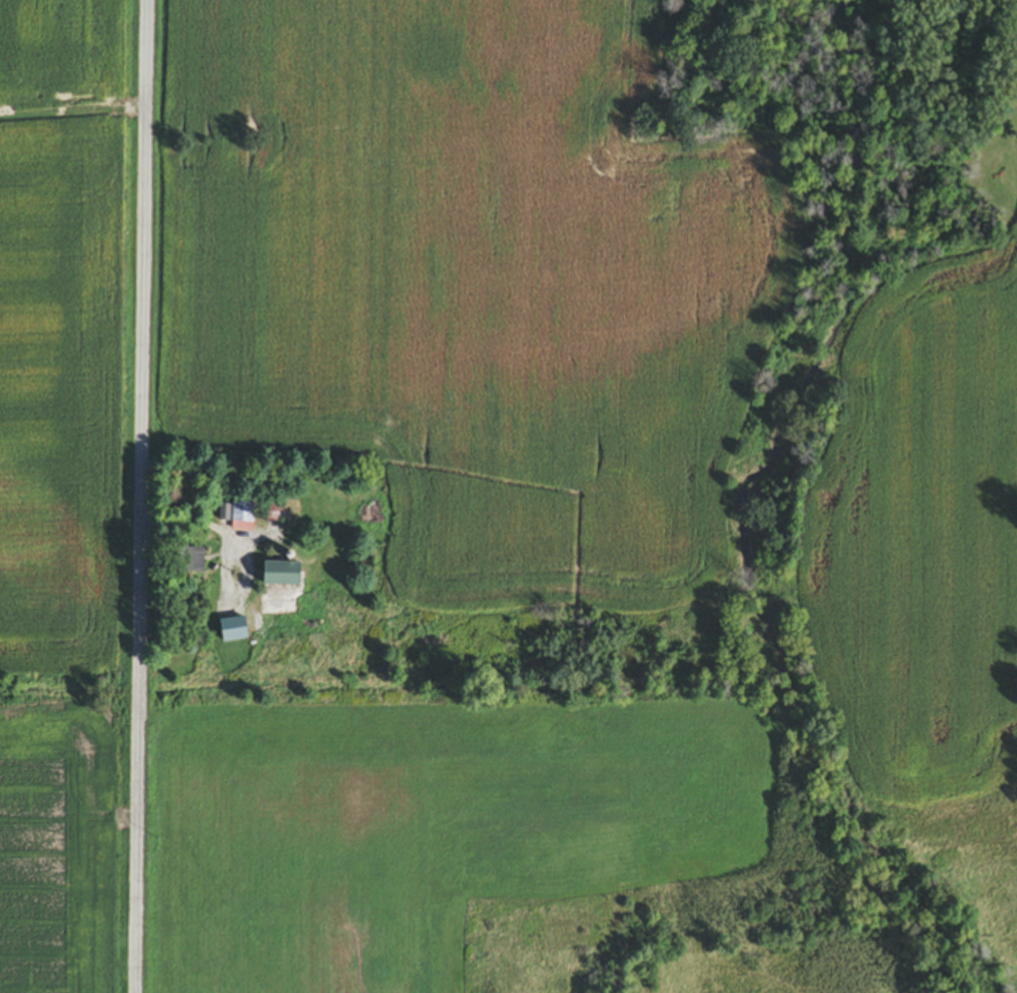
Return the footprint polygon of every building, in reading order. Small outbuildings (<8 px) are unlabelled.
[(254,526),(254,503),(232,503),(232,526),(254,526)] [(204,575),(204,551),(175,551),(175,575),(204,575)] [(262,589),(298,589),(298,566),(262,566),(262,589)] [(254,621),(216,621),(216,642),(254,642),(254,621)]
